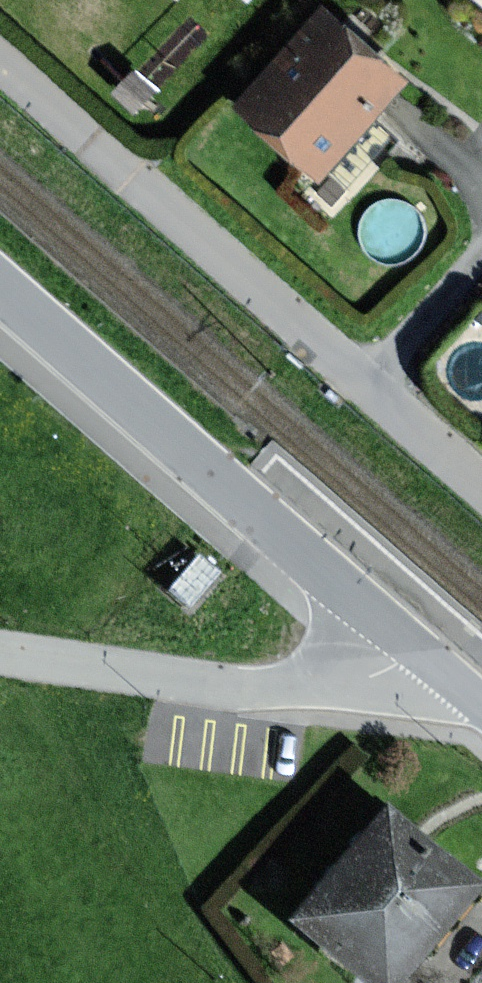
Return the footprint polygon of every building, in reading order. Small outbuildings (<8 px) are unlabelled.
[(409,81),(323,6),(234,108),(320,183),(409,81)] [(378,813),(284,926),(353,982),(393,982),(471,889),(378,813)]
